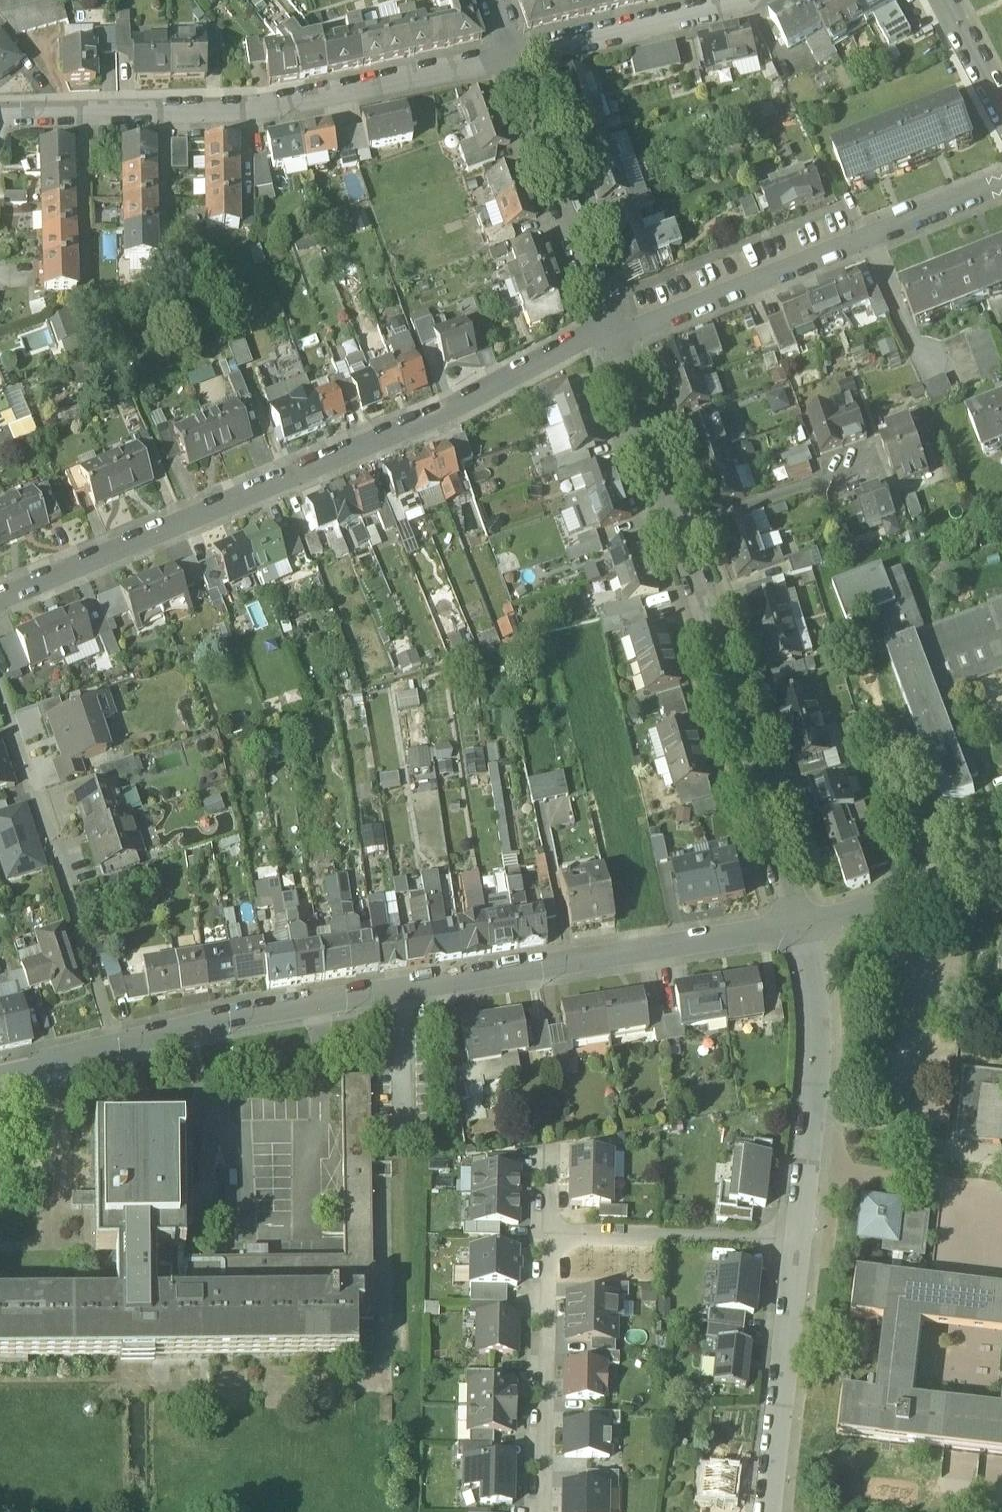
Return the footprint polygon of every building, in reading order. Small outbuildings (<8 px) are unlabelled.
[(63,0),(62,0),(0,17),(0,21),(13,37),(70,23),(63,0)] [(62,0),(0,0),(0,17),(62,0)] [(467,0),(431,0),(433,6),(445,2),(451,21),(472,13),(467,0)] [(554,0),(518,0),(528,30),(559,23),(554,0)] [(559,23),(584,17),(580,0),(554,0),(559,23)] [(606,0),(580,0),(584,17),(609,11),(606,0)] [(609,11),(633,5),(632,0),(606,0),(609,11)] [(823,30),(811,8),(812,8),(807,0),(801,0),(770,18),(788,50),(806,40),(823,30)] [(865,24),(852,0),(826,0),(812,8),(811,8),(823,30),(833,48),(850,38),(848,35),(866,24),(865,24)] [(865,24),(872,20),(888,47),(912,34),(893,0),(852,0),(865,24)] [(129,27),(128,13),(115,14),(115,28),(129,27)] [(423,20),(406,24),(414,56),(481,41),(472,13),(451,21),(453,25),(425,31),(423,20)] [(397,17),(399,26),(406,24),(404,16),(397,17)] [(9,52),(19,45),(13,37),(0,21),(0,40),(9,52)] [(414,56),(406,24),(399,26),(381,30),(388,62),(414,56)] [(353,28),(355,36),(362,34),(360,26),(353,28)] [(750,26),(725,32),(733,67),(758,61),(750,26)] [(345,29),(347,38),(355,36),(353,28),(345,29)] [(205,43),(205,52),(220,52),(220,39),(213,29),(202,29),(202,43),(205,43)] [(282,49),(290,47),(298,45),(287,30),(275,40),(282,49)] [(381,30),(362,34),(355,36),(362,68),(388,62),(381,30)] [(806,40),(820,64),(837,54),(833,48),(823,30),(806,40)] [(104,57),(117,57),(116,31),(104,31),(104,57)] [(127,31),(116,31),(117,57),(127,57),(127,31)] [(708,73),(733,67),(725,32),(699,38),(708,73)] [(67,34),(67,48),(95,47),(95,33),(67,34)] [(362,68),(355,36),(347,38),(326,43),(333,74),(362,68)] [(0,40),(0,81),(20,66),(9,52),(0,40)] [(319,41),(298,45),(290,47),(300,82),(327,76),(320,44),(319,41)] [(202,43),(168,44),(170,81),(206,80),(205,52),(205,43),(202,43)] [(326,43),(320,44),(327,76),(333,74),(326,43)] [(134,82),(170,81),(168,44),(132,45),(134,82)] [(630,55),(635,77),(681,66),(676,44),(630,55)] [(249,48),(253,68),(266,66),(263,51),(262,46),(249,48)] [(96,82),(95,47),(67,48),(59,48),(59,67),(66,67),(67,83),(96,82)] [(269,86),(300,82),(290,47),(282,49),(282,50),(275,51),(274,49),(263,51),(266,66),(269,86)] [(555,83),(564,109),(595,98),(586,72),(555,83)] [(460,104),(469,131),(500,120),(491,93),(460,104)] [(605,125),(595,98),(564,109),(574,136),(605,125)] [(835,148),(849,187),(972,140),(957,101),(835,148)] [(363,128),(367,150),(411,141),(408,129),(415,127),(411,110),(361,120),(363,128)] [(510,146),(500,120),(469,131),(473,143),(478,157),(488,154),(510,146)] [(329,127),(298,134),(304,164),(335,158),(335,157),(330,135),(329,127)] [(363,128),(359,129),(363,151),(367,150),(363,128)] [(359,129),(347,132),(351,154),(363,151),(359,129)] [(339,156),(351,154),(347,132),(335,135),(339,156)] [(273,171),(304,164),(298,134),(266,140),(273,171)] [(339,156),(335,135),(330,135),(335,157),(339,156)] [(579,151),(588,177),(619,166),(610,140),(579,151)] [(205,143),(205,172),(238,171),(237,143),(205,143)] [(459,148),(467,173),(491,164),(488,154),(478,157),(473,143),(459,148)] [(122,145),(123,174),(155,173),(154,144),(122,145)] [(171,144),(171,173),(186,172),(185,144),(171,144)] [(41,147),(41,176),(73,175),(72,146),(41,147)] [(254,171),(254,199),(266,199),(266,165),(253,165),(254,171)] [(629,192),(619,166),(588,177),(597,204),(628,193),(629,192)] [(486,178),(495,205),(526,194),(517,167),(486,178)] [(814,168),(787,179),(799,210),(826,199),(814,168)] [(205,172),(206,201),(238,200),(238,171),(205,172)] [(156,202),(155,173),(123,174),(124,202),(156,202)] [(74,203),(73,175),(41,176),(42,204),(74,203)] [(773,220),(799,210),(787,179),(761,189),(773,220)] [(473,207),(488,204),(483,182),(468,186),(473,207)] [(628,193),(631,201),(650,194),(647,186),(629,192),(628,193)] [(657,192),(650,194),(631,201),(634,208),(659,199),(657,192)] [(4,193),(4,205),(27,205),(27,193),(4,193)] [(495,205),(497,209),(504,228),(505,231),(511,229),(535,220),(526,194),(495,205)] [(239,229),(238,200),(206,201),(207,229),(239,229)] [(156,230),(156,202),(124,202),(124,231),(156,230)] [(75,232),(74,203),(42,204),(43,233),(75,232)] [(476,211),(478,216),(497,209),(495,205),(476,211)] [(603,219),(612,245),(643,234),(634,208),(603,219)] [(484,235),(504,228),(497,209),(478,216),(484,235)] [(671,223),(643,234),(647,245),(649,244),(657,248),(678,240),(671,223)] [(484,235),(489,249),(515,240),(511,229),(505,231),(504,228),(484,235)] [(157,259),(156,230),(124,231),(125,259),(157,259)] [(75,261),(75,232),(43,233),(43,261),(75,261)] [(653,261),(647,245),(643,234),(612,245),(621,272),(653,261)] [(513,253),(522,279),(552,268),(543,242),(513,253)] [(965,264),(980,301),(1001,293),(1001,249),(965,264)] [(76,291),(75,261),(43,261),(44,292),(76,291)] [(621,272),(626,285),(657,274),(653,261),(621,272)] [(917,327),(980,301),(965,264),(902,290),(917,327)] [(522,279),(527,295),(531,305),(553,297),(562,295),(552,268),(522,279)] [(857,273),(831,283),(843,314),(870,303),(866,295),(857,273)] [(503,286),(511,308),(522,304),(519,297),(527,295),(522,279),(503,286)] [(817,324),(843,314),(831,283),(805,293),(817,324)] [(870,303),(876,320),(890,315),(878,290),(866,295),(870,303)] [(792,334),(817,324),(805,293),(779,304),(786,321),(791,335),(792,334)] [(560,318),(553,297),(531,305),(527,295),(519,297),(522,304),(530,328),(560,318)] [(55,320),(64,343),(74,339),(66,316),(55,320)] [(786,321),(771,327),(779,346),(782,355),(798,349),(792,334),(791,335),(786,321)] [(414,328),(421,349),(436,343),(437,343),(435,335),(430,322),(414,328)] [(436,343),(444,365),(475,354),(465,324),(435,335),(437,343),(436,343)] [(765,352),(779,346),(771,327),(770,324),(756,330),(765,352)] [(989,382),(1001,376),(1001,355),(990,325),(970,333),(989,382)] [(688,340),(691,348),(692,348),(697,362),(709,358),(723,352),(714,329),(688,340)] [(390,363),(392,367),(411,359),(415,358),(407,339),(385,348),(390,363)] [(229,347),(236,367),(248,362),(241,343),(229,347)] [(702,374),(697,362),(692,348),(691,348),(661,359),(670,386),(702,374)] [(713,370),(709,358),(697,362),(702,374),(713,370)] [(347,366),(353,382),(370,375),(363,359),(347,366)] [(423,388),(411,359),(392,367),(404,396),(423,388)] [(382,405),(404,396),(392,367),(390,363),(369,372),(370,375),(382,405)] [(6,392),(11,390),(3,369),(0,370),(0,378),(6,392)] [(920,382),(932,408),(954,398),(942,372),(920,382)] [(711,401),(702,374),(670,386),(679,412),(711,401)] [(229,379),(239,406),(250,402),(240,375),(229,379)] [(370,375),(353,382),(351,383),(359,402),(363,412),(382,405),(370,375)] [(305,378),(284,387),(290,403),(312,394),(305,378)] [(332,390),(340,409),(350,406),(342,387),(339,378),(329,382),(332,390)] [(342,387),(350,406),(359,402),(351,383),(342,387)] [(538,392),(545,414),(559,409),(556,401),(569,396),(564,383),(538,392)] [(2,393),(11,413),(15,424),(30,418),(18,386),(11,390),(6,392),(2,393)] [(303,437),(290,403),(284,387),(264,394),(279,432),(274,434),(279,446),(283,444),(284,445),(303,437)] [(770,411),(789,407),(786,389),(767,392),(770,411)] [(332,390),(313,398),(325,428),(344,420),(340,409),(332,390)] [(559,409),(565,427),(596,417),(587,390),(569,396),(556,401),(559,409)] [(2,393),(0,394),(0,417),(11,413),(2,393)] [(303,437),(325,428),(313,398),(312,394),(290,403),(303,437)] [(806,412),(821,454),(838,448),(827,416),(832,414),(829,404),(806,412)] [(986,456),(1001,449),(1001,404),(970,417),(986,456)] [(202,415),(204,420),(226,411),(223,405),(202,415)] [(827,416),(838,448),(866,438),(855,406),(832,414),(827,416)] [(234,408),(226,411),(204,420),(218,454),(248,441),(234,408)] [(15,424),(11,413),(0,417),(0,430),(9,426),(15,424)] [(191,419),(193,425),(204,420),(202,415),(191,419)] [(605,443),(596,417),(565,427),(573,452),(574,454),(587,449),(605,443)] [(36,434),(30,418),(15,424),(9,426),(14,442),(36,434)] [(685,429),(695,456),(726,445),(727,445),(717,418),(685,429)] [(881,438),(887,457),(920,445),(910,418),(885,427),(888,435),(881,438)] [(218,454),(204,420),(193,425),(174,433),(189,467),(218,454)] [(14,442),(9,426),(0,430),(0,447),(14,442)] [(156,431),(169,460),(179,455),(167,426),(156,431)] [(453,441),(461,464),(461,463),(472,460),(465,437),(453,441)] [(135,447),(145,469),(161,462),(151,440),(135,447)] [(735,471),(726,445),(695,456),(704,482),(735,471)] [(930,473),(920,445),(887,457),(894,476),(902,473),(905,481),(930,473)] [(135,447),(107,459),(122,494),(150,482),(145,469),(135,447)] [(445,449),(425,456),(437,486),(456,478),(445,449)] [(563,456),(567,469),(591,461),(587,449),(574,454),(573,452),(563,456)] [(425,456),(404,465),(415,494),(417,498),(438,489),(437,486),(425,456)] [(95,505),(122,494),(107,459),(80,471),(88,488),(95,505)] [(595,472),(591,461),(567,469),(571,481),(582,477),(582,476),(595,472)] [(785,470),(789,482),(812,474),(808,462),(785,470)] [(398,501),(415,494),(404,465),(384,473),(395,502),(398,501)] [(582,477),(591,502),(623,492),(613,465),(595,472),(582,476),(582,477)] [(65,472),(75,494),(88,488),(80,471),(78,466),(65,472)] [(745,498),(735,471),(704,482),(713,508),(745,498)] [(437,486),(438,489),(442,499),(462,492),(456,478),(437,486)] [(366,480),(346,488),(358,517),(378,509),(366,480)] [(47,485),(33,491),(48,527),(62,521),(47,485)] [(856,495),(867,527),(896,517),(888,494),(884,485),(856,495)] [(346,488),(325,496),(337,526),(338,529),(360,520),(358,517),(346,488)] [(443,501),(442,499),(438,489),(417,498),(420,506),(421,510),(443,501)] [(899,490),(888,494),(896,517),(907,513),(905,506),(899,490)] [(21,538),(48,527),(33,491),(31,492),(31,493),(17,498),(17,497),(6,502),(21,538)] [(623,492),(591,502),(599,525),(600,529),(632,518),(623,492)] [(403,513),(420,506),(417,498),(415,494),(398,501),(403,513)] [(317,533),(337,526),(325,496),(305,504),(317,533)] [(395,502),(387,506),(393,523),(405,518),(403,513),(398,501),(395,502)] [(907,513),(913,529),(927,523),(919,501),(905,506),(907,513)] [(21,538),(6,502),(0,505),(0,547),(21,538)] [(584,530),(599,525),(591,502),(576,508),(584,530)] [(384,526),(393,523),(387,506),(378,509),(384,526)] [(719,526),(729,552),(760,542),(751,515),(719,526)] [(271,526),(242,538),(257,573),(285,561),(284,560),(303,552),(294,530),(275,537),(271,526)] [(565,542),(569,553),(595,543),(591,533),(565,542)] [(306,538),(314,559),(324,555),(316,534),(306,538)] [(245,578),(257,573),(242,538),(214,550),(218,559),(226,580),(228,584),(244,577),(245,578)] [(608,551),(618,577),(649,567),(640,540),(608,551)] [(738,579),(769,568),(765,555),(760,542),(729,552),(738,579)] [(336,546),(342,560),(349,557),(343,543),(336,546)] [(598,552),(595,543),(569,553),(572,561),(598,552)] [(780,549),(765,555),(769,568),(785,563),(780,549)] [(788,559),(793,574),(816,568),(811,552),(788,559)] [(186,597),(207,588),(198,568),(194,559),(173,568),(186,597)] [(218,559),(198,568),(207,588),(215,585),(221,582),(226,580),(218,559)] [(606,562),(596,565),(600,579),(611,576),(606,562)] [(586,581),(598,578),(595,564),(583,567),(586,581)] [(172,566),(146,577),(159,609),(186,597),(173,568),(172,566)] [(649,567),(658,594),(659,593),(650,566),(649,567)] [(658,594),(649,567),(618,577),(617,578),(623,594),(617,596),(620,604),(621,607),(640,600),(658,594)] [(848,623),(878,612),(895,606),(885,577),(882,570),(835,587),(848,623)] [(885,577),(895,606),(878,612),(891,649),(887,651),(945,805),(974,794),(969,781),(978,778),(947,695),(1001,674),(1001,603),(989,608),(990,609),(924,633),(901,571),(885,577)] [(161,614),(159,609),(146,577),(119,589),(132,620),(147,614),(150,619),(161,614)] [(784,577),(771,581),(775,597),(783,594),(788,593),(784,577)] [(753,604),(775,597),(771,581),(748,588),(753,604)] [(215,585),(220,597),(227,595),(221,582),(215,585)] [(98,604),(110,630),(132,620),(119,589),(96,599),(98,604)] [(795,592),(784,596),(793,626),(804,623),(795,592)] [(749,605),(758,636),(793,626),(784,596),(783,594),(775,597),(753,604),(749,605)] [(644,612),(640,600),(621,607),(620,604),(605,609),(609,621),(615,619),(644,612)] [(78,607),(47,621),(64,661),(76,656),(73,649),(92,641),(78,607)] [(615,619),(620,639),(632,636),(650,630),(645,612),(644,612),(615,619)] [(51,666),(64,661),(47,621),(16,634),(16,635),(26,658),(30,667),(48,660),(51,666)] [(632,636),(640,665),(673,655),(665,626),(650,630),(632,636)] [(802,658),(793,626),(758,636),(767,668),(774,666),(802,658)] [(483,653),(499,651),(496,631),(480,634),(483,653)] [(99,637),(108,660),(120,655),(111,632),(99,637)] [(16,635),(5,639),(15,663),(26,658),(16,635)] [(15,663),(5,639),(0,642),(0,654),(5,667),(15,663)] [(414,650),(396,658),(401,670),(419,663),(414,650)] [(682,684),(673,655),(640,665),(649,694),(682,684)] [(15,663),(5,667),(9,676),(30,667),(26,658),(15,663)] [(774,666),(779,682),(807,674),(802,658),(774,666)] [(811,690),(807,674),(779,682),(783,699),(811,690)] [(653,697),(657,712),(684,704),(680,689),(653,697)] [(777,701),(786,732),(821,722),(811,690),(783,699),(777,701)] [(396,694),(398,711),(418,709),(416,692),(396,694)] [(72,757),(74,762),(79,761),(106,752),(97,724),(114,718),(107,696),(78,706),(78,705),(68,708),(69,710),(54,715),(63,741),(57,743),(62,759),(62,760),(72,757)] [(688,720),(684,704),(657,712),(662,728),(688,720)] [(660,732),(669,761),(702,751),(693,722),(660,732)] [(830,754),(821,722),(786,732),(795,764),(801,762),(830,754)] [(14,787),(0,745),(0,792),(14,787)] [(427,748),(407,750),(409,770),(429,768),(427,748)] [(482,748),(463,751),(466,776),(486,773),(482,748)] [(710,780),(702,751),(669,761),(677,789),(681,788),(709,780),(710,780)] [(801,762),(806,779),(835,770),(830,754),(801,762)] [(53,762),(60,783),(84,775),(79,761),(74,762),(72,757),(62,760),(62,759),(53,762)] [(108,767),(113,781),(141,772),(136,758),(108,767)] [(528,784),(532,805),(564,799),(559,777),(528,784)] [(681,788),(686,808),(714,800),(709,780),(681,788)] [(75,794),(86,829),(124,817),(113,781),(75,794)] [(813,792),(823,821),(841,814),(855,810),(845,781),(813,792)] [(9,815),(5,803),(0,805),(0,817),(9,815)] [(855,810),(841,814),(848,834),(855,832),(857,831),(868,828),(862,807),(855,810)] [(9,879),(43,868),(23,810),(9,815),(0,817),(0,853),(9,879)] [(857,832),(857,831),(855,832),(848,834),(841,814),(823,821),(848,892),(871,884),(867,874),(859,852),(862,851),(856,833),(857,832)] [(128,816),(124,817),(86,829),(99,868),(100,868),(135,856),(130,840),(135,838),(128,816)] [(360,828),(363,849),(383,846),(381,825),(360,828)] [(141,854),(135,838),(130,840),(135,856),(141,854)] [(652,844),(658,868),(671,865),(665,841),(652,844)] [(859,852),(867,874),(890,866),(882,844),(862,851),(859,852)] [(100,868),(103,879),(139,867),(135,856),(100,868)] [(603,874),(613,920),(655,911),(642,857),(601,866),(603,874)] [(736,858),(712,863),(720,903),(745,897),(736,858)] [(683,911),(720,903),(712,863),(675,872),(683,911)] [(561,883),(589,877),(587,869),(559,876),(561,883)] [(424,904),(433,902),(432,896),(437,896),(433,873),(420,876),(424,904)] [(501,908),(510,906),(505,876),(505,873),(489,875),(493,902),(500,901),(501,908)] [(518,874),(505,876),(510,906),(512,918),(524,916),(518,874)] [(561,883),(571,931),(599,925),(599,927),(614,924),(613,920),(603,874),(589,877),(561,883)] [(393,896),(406,895),(405,878),(392,879),(393,896)] [(328,903),(330,907),(336,906),(337,911),(340,910),(338,896),(335,879),(325,881),(328,903)] [(340,910),(344,910),(343,904),(349,904),(347,894),(338,896),(340,910)] [(480,895),(471,896),(466,897),(471,924),(484,922),(481,904),(480,895)] [(541,898),(546,922),(556,920),(551,896),(541,898)] [(442,929),(438,901),(433,902),(424,904),(428,931),(442,929)] [(481,904),(484,922),(512,918),(510,906),(501,908),(500,901),(493,902),(481,904)] [(424,904),(416,905),(411,906),(415,933),(428,931),(424,904)] [(352,923),(350,909),(344,910),(340,910),(346,944),(359,942),(356,927),(352,923)] [(346,944),(340,910),(337,911),(331,912),(333,927),(330,931),(332,946),(346,944)] [(386,938),(382,910),(377,911),(369,912),(373,940),(386,938)] [(294,913),(284,914),(290,953),(306,950),(304,935),(298,931),(297,931),(294,913)] [(524,916),(512,918),(517,951),(546,946),(540,913),(524,916)] [(275,956),(290,953),(284,914),(275,916),(278,934),(276,935),(272,941),(275,956)] [(517,951),(512,918),(484,922),(489,956),(517,951)] [(461,960),(489,956),(484,922),(471,924),(456,926),(461,960)] [(571,933),(599,927),(599,925),(571,931),(571,933)] [(434,965),(461,960),(456,926),(442,929),(428,931),(434,965)] [(53,989),(56,999),(82,991),(62,929),(50,933),(52,938),(37,943),(43,961),(21,968),(29,991),(50,986),(51,989),(53,989)] [(406,969),(434,965),(428,931),(415,933),(401,935),(406,969)] [(36,938),(37,943),(52,938),(50,933),(36,938)] [(379,973),(406,969),(401,935),(386,938),(373,940),(379,973)] [(351,978),(379,973),(373,940),(359,942),(346,944),(351,978)] [(323,982),(351,978),(346,944),(332,946),(318,949),(323,982)] [(207,991),(235,986),(229,951),(228,945),(210,948),(212,955),(202,957),(207,991)] [(235,986),(267,981),(263,957),(262,945),(229,951),(235,986)] [(296,987),(323,982),(318,949),(306,950),(290,953),(296,987)] [(268,991),(296,987),(290,953),(275,956),(263,957),(267,981),(268,991)] [(180,996),(207,991),(202,957),(189,959),(188,954),(173,956),(174,961),(180,996)] [(102,964),(107,981),(120,976),(115,959),(102,964)] [(143,967),(145,979),(148,1001),(180,996),(174,961),(143,967)] [(10,977),(15,995),(27,992),(22,974),(10,977)] [(107,981),(114,1003),(126,999),(127,999),(122,982),(120,976),(107,981)] [(127,1004),(148,1001),(145,979),(134,981),(134,980),(122,982),(127,999),(126,999),(127,1004)] [(756,979),(719,985),(724,1018),(725,1023),(745,1020),(746,1023),(762,1021),(758,995),(756,979)] [(725,1023),(724,1018),(719,985),(719,984),(675,991),(679,1017),(681,1030),(683,1030),(684,1030),(684,1029),(707,1025),(708,1033),(726,1030),(725,1023)] [(762,1021),(764,1031),(780,1029),(774,993),(758,995),(762,1021)] [(641,997),(602,1004),(607,1036),(621,1034),(621,1037),(647,1033),(645,1023),(644,1014),(641,997)] [(0,1006),(0,1011),(9,1050),(32,1044),(21,1001),(0,1006)] [(608,1039),(607,1036),(602,1004),(560,1010),(564,1030),(566,1029),(570,1054),(571,1054),(570,1046),(608,1039)] [(9,1050),(0,1011),(0,1052),(9,1050)] [(644,1014),(645,1023),(652,1022),(663,1020),(662,1011),(644,1014)] [(520,1017),(493,1021),(500,1058),(514,1056),(526,1054),(523,1031),(520,1017)] [(664,1020),(663,1020),(668,1044),(685,1041),(683,1030),(681,1030),(679,1017),(664,1020)] [(656,1045),(668,1044),(663,1020),(652,1022),(656,1045)] [(500,1062),(500,1058),(493,1021),(460,1026),(467,1067),(500,1062)] [(533,1029),(537,1054),(551,1051),(547,1025),(533,1027),(533,1029)] [(551,1053),(556,1079),(569,1076),(565,1051),(551,1053)] [(500,1062),(503,1079),(518,1076),(514,1056),(500,1058),(500,1062)] [(1001,1145),(1001,1143),(1001,1074),(965,1069),(956,1141),(993,1145),(993,1144),(1001,1145)] [(452,1074),(457,1103),(469,1101),(464,1073),(452,1074)] [(342,1121),(370,1121),(369,1079),(341,1079),(342,1121)] [(357,1353),(356,1324),(373,1323),(370,1121),(342,1121),(344,1259),(183,1260),(183,1249),(185,1249),(184,1223),(184,1188),(184,1168),(184,1121),(95,1122),(96,1250),(116,1250),(117,1296),(0,1298),(0,1357),(357,1353)] [(737,1205),(765,1209),(772,1146),(753,1144),(752,1156),(734,1154),(730,1186),(720,1185),(718,1203),(737,1205)] [(571,1155),(571,1181),(611,1182),(611,1156),(600,1156),(583,1155),(571,1155)] [(486,1170),(510,1170),(511,1158),(487,1158),(486,1170)] [(473,1169),(472,1198),(518,1199),(519,1170),(510,1170),(486,1170),(473,1169)] [(610,1208),(611,1182),(571,1181),(570,1208),(599,1208),(610,1208)] [(184,1188),(184,1223),(216,1223),(216,1187),(184,1188)] [(518,1227),(518,1199),(472,1198),(472,1226),(500,1226),(518,1227)] [(893,1278),(901,1279),(903,1253),(923,1256),(927,1217),(901,1214),(902,1205),(863,1201),(859,1239),(883,1242),(882,1251),(895,1252),(893,1278)] [(716,1221),(727,1222),(728,1211),(736,1212),(736,1211),(737,1205),(718,1203),(716,1221)] [(627,1209),(610,1208),(599,1208),(598,1220),(626,1221),(627,1209)] [(727,1222),(751,1225),(752,1213),(736,1211),(736,1212),(728,1211),(727,1222)] [(463,1237),(499,1238),(500,1226),(472,1226),(464,1226),(463,1237)] [(506,1288),(516,1289),(517,1251),(471,1250),(470,1288),(506,1288)] [(745,1315),(753,1316),(758,1270),(720,1266),(715,1311),(715,1312),(745,1315)] [(922,1326),(924,1326),(929,1283),(901,1279),(893,1278),(855,1274),(850,1317),(887,1321),(922,1326)] [(929,1283),(924,1326),(1001,1335),(1001,1291),(929,1283)] [(616,1299),(628,1300),(629,1286),(598,1286),(598,1298),(616,1298),(616,1299)] [(470,1306),(506,1306),(506,1288),(470,1288),(470,1306)] [(591,1342),(615,1343),(616,1299),(616,1298),(598,1298),(568,1297),(567,1341),(591,1342)] [(506,1318),(506,1306),(470,1306),(470,1318),(479,1318),(506,1318)] [(707,1326),(708,1326),(743,1330),(745,1315),(715,1312),(715,1311),(709,1311),(707,1326)] [(478,1355),(515,1355),(516,1319),(506,1318),(479,1318),(478,1355)] [(878,1397),(914,1401),(922,1326),(887,1321),(878,1397)] [(742,1344),(743,1330),(708,1326),(706,1340),(718,1341),(742,1344)] [(713,1387),(745,1390),(750,1345),(742,1344),(718,1341),(713,1387)] [(591,1354),(615,1355),(615,1343),(591,1342),(591,1354)] [(591,1354),(591,1366),(604,1366),(619,1367),(619,1355),(615,1355),(591,1354)] [(566,1401),(604,1401),(604,1366),(591,1366),(567,1366),(566,1401)] [(470,1386),(501,1386),(502,1374),(466,1374),(465,1386),(470,1386)] [(470,1386),(470,1410),(514,1411),(514,1397),(512,1397),(512,1386),(501,1386),(470,1386)] [(914,1401),(878,1397),(841,1393),(836,1436),(1001,1455),(1001,1411),(914,1401)] [(380,1423),(392,1423),(392,1400),(380,1400),(380,1423)] [(459,1424),(470,1425),(470,1410),(459,1409),(459,1424)] [(514,1411),(470,1410),(470,1425),(469,1434),(494,1434),(511,1434),(511,1424),(513,1424),(514,1411)] [(609,1426),(619,1427),(620,1415),(588,1414),(587,1426),(609,1426)] [(564,1459),(609,1460),(609,1426),(587,1426),(565,1425),(564,1459)] [(491,1446),(493,1446),(494,1434),(469,1434),(469,1445),(491,1446)] [(465,1460),(491,1460),(491,1446),(469,1445),(457,1445),(457,1460),(465,1460)] [(727,1473),(727,1472),(729,1456),(706,1454),(704,1470),(727,1473)] [(495,1506),(512,1506),(512,1489),(512,1475),(513,1461),(496,1460),(491,1460),(465,1460),(464,1488),(481,1488),(480,1506),(495,1506)] [(704,1470),(700,1500),(732,1504),(736,1473),(727,1472),(727,1473),(704,1470)] [(606,1492),(618,1492),(618,1475),(586,1474),(586,1490),(606,1490),(606,1492)] [(606,1492),(606,1490),(586,1490),(564,1489),(563,1511),(605,1511),(606,1492)]
